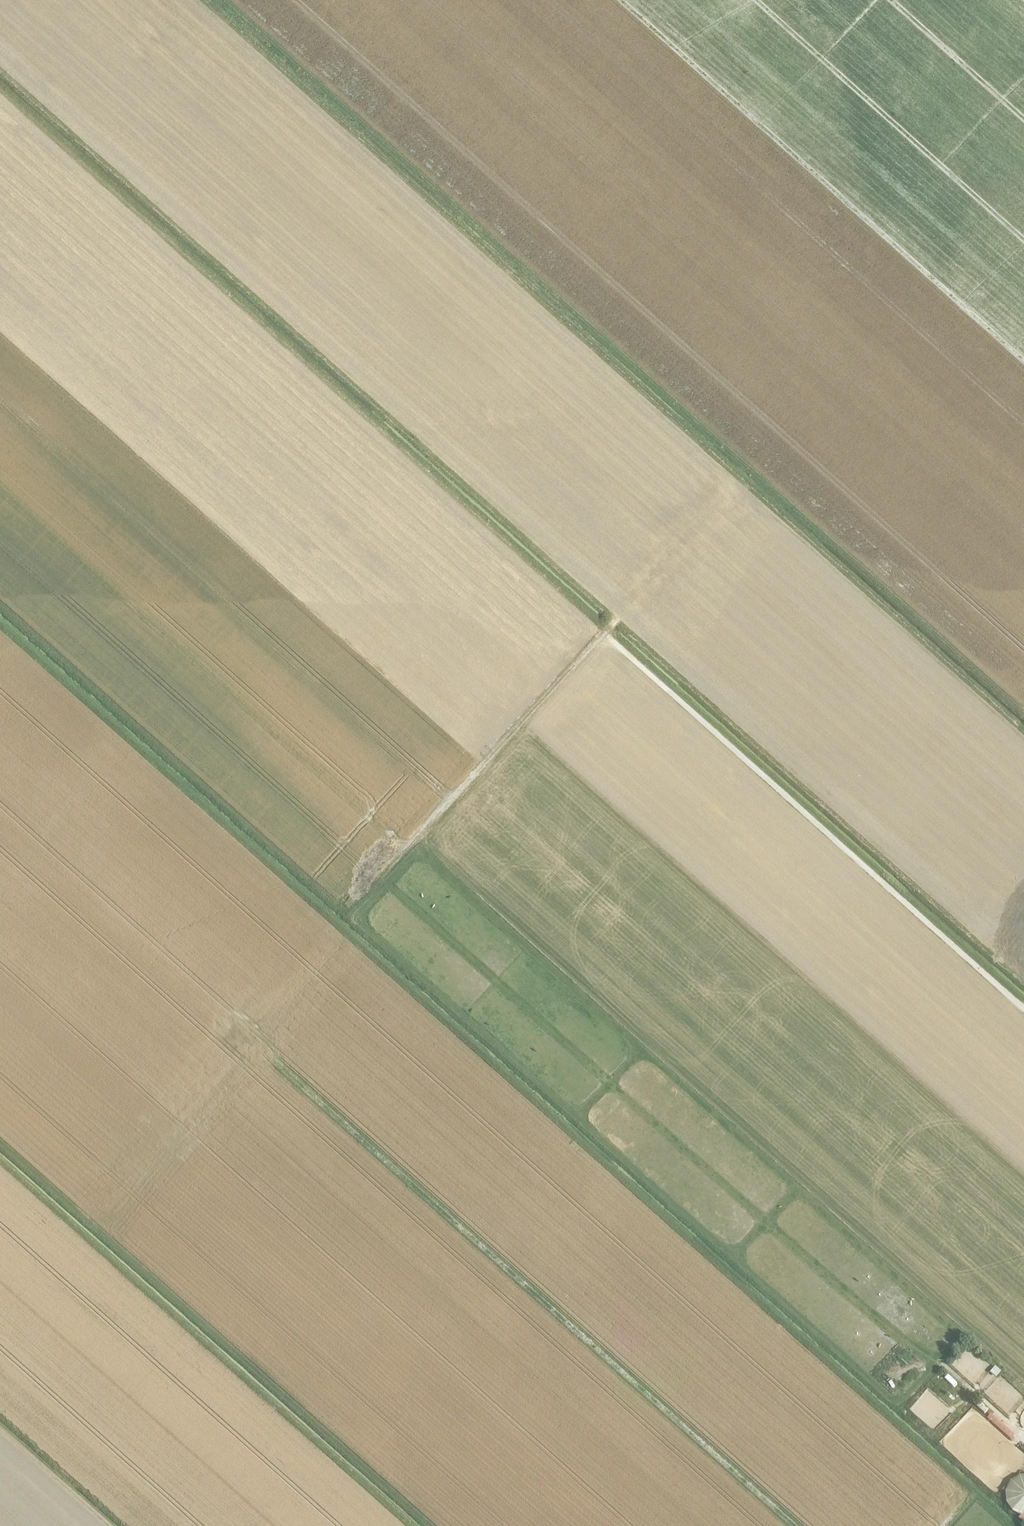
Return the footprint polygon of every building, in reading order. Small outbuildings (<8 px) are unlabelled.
[(996,1377),(1001,1371),(995,1366),(990,1372),(996,1377)] [(992,1412),(988,1417),(1012,1439),(1016,1434),(992,1412)] [(1023,1522),(1023,1475),(1019,1475),(1010,1481),(1006,1491),(1007,1502),(1011,1509),(1013,1511),(1012,1511),(1021,1516),(1019,1518),(1023,1522)]
